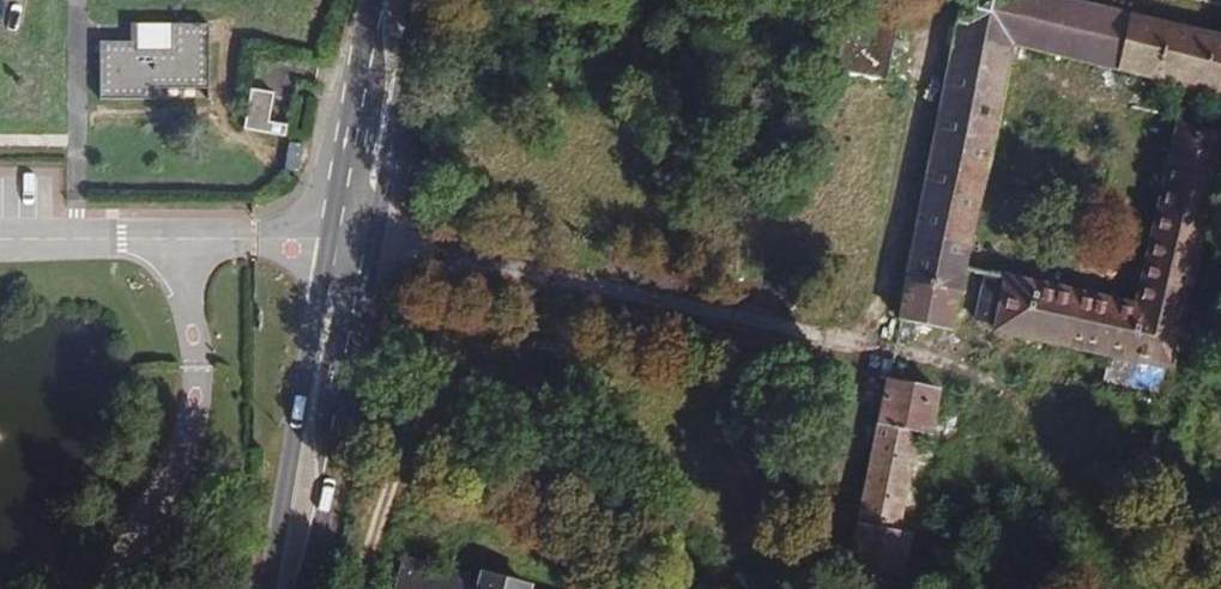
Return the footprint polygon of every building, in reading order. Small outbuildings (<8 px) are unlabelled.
[(856,0),(786,0),(784,15),(801,18),(793,63),(844,73),(856,0)] [(1044,0),(920,0),(862,305),(924,313),(925,307),(974,49),(1194,94),(1204,37),(1044,0)] [(209,85),(209,23),(173,22),(174,40),(174,51),(138,51),(138,41),(102,41),(101,99),(155,99),(156,85),(209,85)] [(174,51),(174,40),(138,41),(138,51),(174,51)] [(209,99),(209,85),(156,85),(155,99),(209,99)] [(244,131),(286,137),(287,124),(272,121),(276,93),(250,89),(244,131)] [(1151,350),(1193,145),(1185,143),(1139,132),(1106,291),(942,260),(933,308),(1085,338),(1141,348),(1151,350)] [(1137,374),(1141,348),(1085,338),(1080,364),(1137,374)] [(864,512),(882,417),(894,416),(900,372),(851,364),(814,556),(866,564),(874,518),(864,512)] [(453,558),(449,563),(378,545),(372,550),(349,546),(344,567),(428,588),(551,588),(507,579),(504,572),(453,558)]
